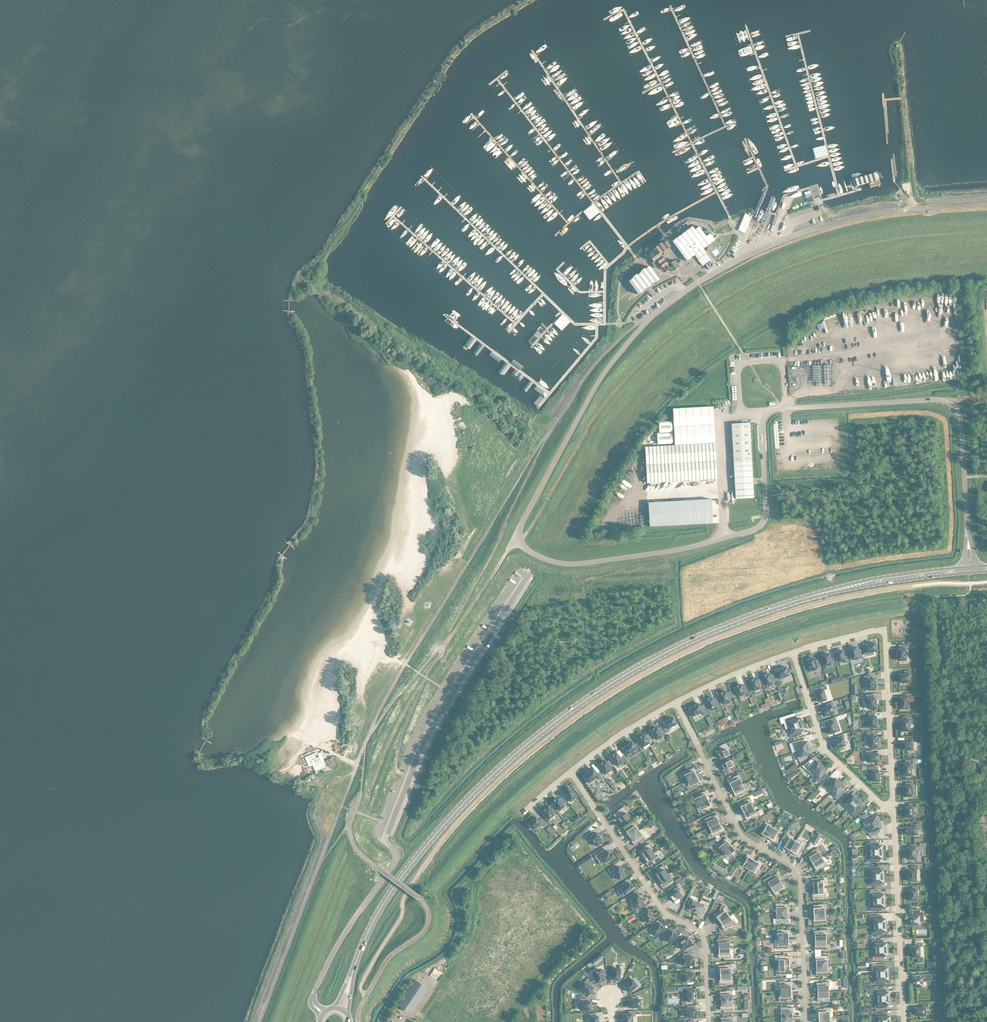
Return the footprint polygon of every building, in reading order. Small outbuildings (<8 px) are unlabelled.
[(825,147),(813,151),(816,161),(828,158),(825,147)] [(877,176),(856,183),(858,190),(872,186),(873,190),(881,188),(877,176)] [(585,214),(592,222),(601,215),(595,207),(585,214)] [(740,233),(747,235),(755,217),(751,216),(750,217),(747,216),(740,233)] [(692,224),(683,230),(674,237),(673,239),(673,243),(689,263),(697,257),(700,261),(704,268),(713,262),(705,251),(717,243),(713,238),(709,241),(701,229),(698,225),(696,223),(692,224)] [(652,258),(656,264),(654,265),(658,271),(660,268),(663,272),(666,269),(669,273),(673,271),(675,274),(682,269),(681,268),(684,266),(681,262),(678,264),(677,262),(673,265),(672,265),(670,266),(664,258),(666,256),(665,254),(673,249),(669,243),(670,243),(669,241),(668,242),(667,242),(666,243),(665,243),(664,244),(664,245),(656,251),(656,252),(652,255),(654,257),(652,258)] [(660,281),(652,270),(652,269),(652,270),(648,272),(647,272),(643,275),(644,276),(640,278),(639,277),(635,281),(636,282),(632,284),(636,290),(637,291),(640,296),(648,290),(649,291),(653,288),(652,287),(660,281)] [(556,326),(564,333),(572,324),(565,317),(556,326)] [(675,411),(677,448),(647,449),(649,486),(719,482),(715,415),(715,409),(675,411)] [(756,500),(755,486),(755,484),(752,425),(734,426),(738,501),(756,500)] [(650,505),(652,529),(715,525),(713,501),(650,505)] [(870,647),(867,648),(868,649),(864,650),(866,657),(869,656),(869,655),(879,653),(878,650),(879,650),(878,646),(877,646),(877,645),(870,647)] [(900,654),(900,658),(899,658),(899,662),(900,662),(900,663),(908,662),(907,651),(909,651),(908,647),(901,647),(902,651),(900,651),(900,654)] [(860,660),(861,661),(864,660),(863,654),(860,655),(858,649),(858,650),(858,649),(854,649),(854,650),(852,651),(854,662),(860,660)] [(849,658),(846,659),(845,653),(842,653),(842,652),(838,653),(839,654),(838,654),(841,664),(847,662),(847,665),(851,664),(849,658)] [(832,661),(831,656),(829,657),(828,656),(825,657),(825,658),(824,658),(827,668),(833,666),(833,667),(837,666),(835,660),(832,661)] [(810,662),(809,662),(813,675),(819,673),(819,672),(822,671),(820,665),(817,665),(816,660),(814,661),(813,660),(810,661),(810,662)] [(781,681),(791,677),(788,669),(778,673),(779,676),(776,677),(778,683),(782,682),(781,681)] [(900,683),(901,683),(901,684),(912,684),(912,676),(913,676),(912,673),(906,673),(906,676),(901,677),(901,680),(900,680),(900,683)] [(772,676),(769,677),(769,676),(764,678),(768,688),(775,685),(775,684),(778,683),(775,676),(772,677),(772,676)] [(870,692),(877,692),(877,684),(876,684),(876,681),(874,681),(874,678),(866,678),(866,682),(869,682),(870,692)] [(764,687),(762,681),(759,682),(758,681),(756,682),(756,681),(751,683),(753,686),(752,686),(753,690),(754,689),(755,693),(762,690),(761,688),(764,687)] [(751,698),(747,687),(744,689),(743,687),(741,688),(741,687),(737,689),(737,690),(736,690),(738,694),(739,694),(741,698),(746,696),(748,699),(751,698)] [(823,693),(819,694),(819,697),(821,704),(828,702),(825,692),(829,691),(828,688),(822,690),(823,693)] [(732,703),(731,701),(734,700),(732,694),(729,695),(728,694),(725,695),(725,694),(721,696),(725,706),(732,703)] [(903,711),(903,712),(907,712),(907,711),(910,710),(910,700),(915,699),(915,696),(908,696),(908,699),(902,700),(902,702),(901,702),(901,705),(902,705),(902,711),(903,711)] [(868,700),(867,700),(867,705),(870,705),(870,711),(878,711),(878,710),(879,710),(879,706),(878,706),(878,703),(877,703),(877,700),(876,700),(875,697),(868,697),(868,700)] [(708,702),(713,712),(718,710),(720,712),(723,710),(718,700),(715,702),(714,700),(712,701),(712,700),(708,702)] [(835,708),(834,705),(828,707),(829,710),(824,711),(825,714),(824,714),(825,718),(826,718),(836,715),(834,708),(835,708)] [(703,708),(701,706),(691,711),(692,711),(691,712),(692,715),(693,715),(695,719),(705,714),(707,718),(710,716),(706,707),(703,708)] [(880,728),(880,725),(879,725),(879,722),(878,722),(878,719),(877,719),(876,715),(870,716),(870,719),(871,719),(872,730),(879,729),(880,728)] [(711,718),(708,720),(712,729),(716,727),(711,718)] [(907,733),(907,734),(911,733),(911,732),(911,722),(910,718),(904,719),(904,722),(903,722),(904,725),(903,725),(903,733),(907,733)] [(727,719),(719,723),(722,728),(730,724),(727,719)] [(790,730),(805,726),(803,722),(802,723),(802,720),(796,722),(795,719),(788,721),(790,730)] [(672,733),(670,731),(678,726),(677,723),(678,723),(676,720),(675,720),(666,725),(668,728),(665,730),(668,735),(672,733)] [(831,725),(829,726),(830,729),(829,729),(831,736),(832,736),(832,737),(836,735),(835,734),(839,733),(836,724),(838,723),(837,720),(830,722),(831,725)] [(790,730),(793,739),(801,737),(800,734),(805,732),(805,730),(806,730),(805,726),(790,730)] [(659,729),(656,731),(656,730),(652,733),(654,736),(653,737),(655,740),(656,739),(658,742),(664,738),(663,736),(666,735),(662,729),(660,731),(659,729)] [(875,738),(875,734),(868,735),(869,739),(872,739),(872,750),(880,749),(880,748),(881,748),(881,745),(880,745),(880,742),(879,742),(879,738),(875,738)] [(651,745),(654,743),(650,737),(647,738),(646,737),(644,738),(640,741),(645,749),(651,745)] [(837,750),(847,747),(845,741),(846,740),(845,737),(839,739),(840,742),(835,743),(836,746),(835,746),(836,750),(837,750)] [(908,744),(904,744),(904,747),(903,747),(903,751),(904,751),(904,752),(914,751),(914,744),(915,744),(915,740),(908,741),(908,744)] [(802,742),(795,745),(798,754),(800,753),(812,749),(811,746),(810,746),(809,744),(803,746),(802,742)] [(639,745),(636,747),(634,744),(625,750),(625,751),(627,754),(629,757),(638,751),(640,754),(643,752),(639,745)] [(731,752),(728,745),(721,748),(723,751),(717,753),(720,759),(721,758),(723,761),(732,757),(730,752),(731,752)] [(802,759),(800,759),(801,763),(808,761),(807,757),(813,755),(812,753),(813,753),(812,749),(800,753),(802,759)] [(868,757),(869,757),(870,764),(881,764),(881,763),(882,763),(881,759),(880,759),(880,756),(875,756),(874,753),(868,753),(868,757)] [(618,768),(624,764),(626,767),(629,765),(624,758),(622,760),(619,755),(616,757),(616,756),(612,759),(618,768)] [(311,760),(314,765),(318,774),(332,768),(331,767),(334,765),(332,761),(324,765),(321,759),(318,760),(317,757),(311,760)] [(906,769),(905,769),(905,777),(913,777),(913,771),(915,771),(914,762),(907,762),(907,766),(906,766),(906,769)] [(601,767),(607,776),(613,772),(612,770),(615,768),(611,763),(608,765),(607,763),(605,765),(605,764),(601,767)] [(733,763),(724,767),(725,770),(723,771),(726,776),(732,774),(732,775),(738,772),(736,767),(735,767),(733,763)] [(805,768),(815,778),(825,767),(822,765),(821,765),(820,764),(816,768),(811,764),(805,768)] [(825,767),(815,778),(822,785),(827,779),(824,777),(829,772),(827,771),(828,770),(825,767)] [(687,778),(689,783),(690,783),(699,778),(697,776),(699,775),(696,769),(691,772),(690,771),(684,774),(686,779),(687,778)] [(881,776),(880,773),(880,769),(870,770),(870,776),(874,775),(875,783),(877,783),(877,784),(881,784),(881,783),(882,783),(881,776)] [(599,776),(595,771),(586,778),(586,779),(585,780),(588,783),(588,782),(591,785),(600,778),(603,782),(606,780),(602,774),(599,776)] [(734,788),(735,791),(744,786),(742,782),(743,781),(741,777),(734,780),(735,780),(729,783),(732,789),(734,788)] [(690,783),(689,783),(688,783),(691,788),(689,789),(691,794),(699,790),(699,789),(704,786),(702,781),(700,781),(699,778),(690,783)] [(831,783),(825,788),(828,791),(829,790),(833,794),(843,784),(840,782),(839,782),(837,781),(833,785),(831,783)] [(843,784),(833,794),(837,798),(837,799),(839,801),(845,796),(842,794),(846,789),(845,788),(845,787),(843,784)] [(907,791),(906,791),(906,798),(910,798),(910,799),(914,799),(914,798),(914,788),(915,788),(915,785),(908,785),(908,788),(907,788),(907,791)] [(744,786),(735,791),(736,793),(735,794),(737,800),(743,797),(743,798),(750,795),(747,790),(746,791),(744,786)] [(572,802),(573,803),(579,798),(572,790),(568,793),(566,795),(567,797),(565,799),(569,804),(572,802)] [(699,802),(701,806),(710,802),(709,799),(710,798),(707,793),(702,795),(695,798),(697,802),(699,802)] [(843,805),(850,812),(860,801),(857,798),(857,799),(855,798),(851,802),(848,800),(843,805)] [(558,802),(554,805),(561,813),(567,808),(566,807),(568,805),(563,800),(561,802),(560,800),(558,802)] [(745,811),(746,814),(755,810),(753,805),(754,805),(752,800),(746,803),(746,804),(741,806),(743,812),(745,811)] [(860,801),(850,812),(857,818),(862,813),(860,811),(864,806),(862,805),(863,804),(860,801)] [(710,802),(701,806),(703,811),(702,811),(704,816),(710,813),(710,812),(715,810),(713,804),(711,805),(710,802)] [(908,812),(907,812),(907,815),(906,815),(906,819),(907,819),(908,819),(908,820),(912,820),(912,819),(915,819),(915,809),(917,809),(917,805),(910,806),(910,809),(908,809),(908,812)] [(552,823),(558,818),(555,815),(558,813),(553,807),(550,809),(548,811),(547,811),(544,814),(552,823)] [(615,817),(620,824),(622,823),(624,826),(632,820),(629,816),(630,815),(626,809),(620,813),(615,817)] [(755,810),(746,814),(748,817),(746,818),(749,823),(754,821),(755,821),(762,818),(760,813),(758,814),(755,810)] [(710,825),(712,830),(721,825),(720,823),(721,822),(719,816),(713,819),(713,818),(707,821),(709,826),(710,825)] [(868,823),(870,829),(882,823),(880,820),(879,820),(878,818),(872,821),(871,818),(864,821),(866,824),(868,823)] [(535,832),(542,825),(546,829),(549,827),(543,821),(541,823),(538,820),(530,826),(531,827),(530,828),(533,830),(534,830),(535,832)] [(882,823),(870,829),(873,834),(870,835),(872,838),(879,835),(878,832),(883,830),(882,827),(883,827),(882,823)] [(631,836),(632,839),(641,833),(638,829),(639,828),(636,824),(630,828),(631,829),(626,832),(629,837),(631,836)] [(767,837),(770,839),(775,830),(771,827),(771,826),(767,824),(763,830),(764,830),(761,835),(766,839),(767,837)] [(721,825),(712,830),(714,834),(712,835),(714,840),(722,836),(721,836),(727,833),(724,827),(722,828),(721,825)] [(908,837),(919,836),(919,829),(923,829),(922,826),(916,826),(916,829),(908,830),(908,832),(907,832),(907,836),(908,836),(908,837)] [(775,830),(770,839),(773,840),(772,842),(777,845),(780,840),(781,840),(785,834),(780,832),(780,833),(775,830)] [(641,833),(632,839),(634,841),(633,842),(636,848),(641,844),(642,845),(647,841),(645,837),(644,838),(641,833)] [(598,848),(601,846),(602,847),(605,845),(604,844),(605,844),(599,835),(595,837),(593,835),(588,838),(590,841),(592,839),(598,848)] [(790,850),(792,852),(797,843),(793,841),(794,840),(789,837),(786,843),(786,844),(783,849),(789,852),(790,850)] [(722,851),(726,854),(733,848),(731,845),(732,844),(728,840),(724,844),(723,843),(718,848),(721,851),(722,851)] [(797,843),(792,852),(795,854),(794,855),(799,858),(803,853),(803,854),(807,847),(803,844),(802,846),(797,843)] [(870,855),(885,854),(885,850),(884,850),(884,848),(878,848),(877,845),(872,845),(870,845),(870,855)] [(645,858),(647,860),(655,855),(652,851),(653,850),(650,846),(645,850),(640,854),(644,859),(645,858)] [(912,847),(912,850),(909,850),(910,853),(909,853),(909,857),(908,857),(908,861),(909,860),(909,861),(918,861),(918,850),(919,850),(918,846),(912,847)] [(733,848),(726,854),(726,855),(722,859),(728,866),(737,858),(736,857),(741,853),(736,849),(735,850),(733,848)] [(813,862),(815,865),(824,859),(821,855),(822,854),(819,850),(813,854),(814,854),(809,857),(812,863),(813,862)] [(610,853),(609,854),(607,852),(598,857),(600,860),(603,859),(607,865),(607,864),(608,865),(611,863),(610,862),(615,859),(612,855),(612,856),(610,853)] [(870,855),(871,864),(878,864),(878,861),(884,860),(884,858),(885,858),(885,854),(870,855)] [(655,855),(647,860),(649,863),(647,864),(650,869),(655,866),(656,867),(663,862),(660,858),(658,859),(655,855)] [(746,868),(751,871),(756,862),(753,861),(754,859),(749,856),(746,861),(745,861),(740,869),(744,872),(746,868)] [(592,857),(579,866),(583,870),(595,862),(592,857)] [(824,859),(815,865),(817,867),(815,868),(818,873),(823,870),(824,871),(830,867),(827,863),(826,864),(824,859)] [(756,862),(751,871),(755,874),(755,875),(759,877),(763,871),(762,871),(765,866),(759,862),(759,864),(756,862)] [(660,879),(661,882),(670,876),(667,872),(668,871),(665,867),(659,871),(660,872),(655,875),(658,880),(660,879)] [(627,878),(621,868),(617,871),(616,868),(610,872),(612,875),(615,873),(621,882),(623,880),(624,881),(627,879),(626,878),(627,878)] [(909,883),(910,883),(918,883),(918,872),(920,872),(920,868),(913,869),(913,872),(911,872),(911,875),(910,875),(910,879),(909,879),(909,883)] [(871,870),(871,879),(886,878),(886,875),(885,875),(885,872),(879,873),(879,869),(871,870)] [(771,885),(774,889),(782,884),(781,882),(782,881),(779,875),(774,878),(773,878),(765,882),(768,887),(771,885)] [(670,876),(661,882),(663,885),(661,886),(665,891),(670,887),(670,888),(676,884),(673,880),(672,881),(670,876)] [(886,878),(871,879),(874,879),(874,885),(872,885),(872,889),(879,888),(879,885),(885,885),(885,882),(886,882),(886,878)] [(815,887),(815,890),(826,890),(825,885),(826,885),(826,880),(819,880),(819,881),(813,881),(814,887),(815,887)] [(628,884),(623,887),(625,890),(623,891),(627,897),(636,891),(634,887),(633,887),(632,885),(630,886),(628,884)] [(782,884),(774,889),(776,894),(775,894),(778,899),(784,895),(783,894),(789,891),(785,886),(784,887),(782,884)] [(680,888),(673,893),(674,894),(669,897),(672,902),(674,901),(676,904),(684,898),(681,894),(683,892),(680,888)] [(912,895),(911,895),(911,902),(912,902),(912,903),(916,903),(916,902),(919,902),(919,892),(921,892),(920,888),(914,889),(914,892),(912,892),(912,895)] [(826,890),(815,890),(816,894),(814,894),(814,900),(820,900),(827,900),(827,895),(826,895),(826,890)] [(872,894),(872,904),(887,903),(887,899),(886,899),(886,897),(880,897),(880,894),(876,894),(873,894),(872,894)] [(636,896),(629,900),(631,903),(633,902),(638,910),(641,908),(642,909),(645,907),(644,906),(646,905),(640,897),(638,898),(636,896)] [(694,913),(697,914),(701,905),(696,903),(697,902),(692,900),(689,906),(690,907),(688,912),(693,915),(694,913)] [(887,903),(872,904),(873,913),(881,913),(880,909),(886,909),(886,907),(887,907),(887,903)] [(701,905),(697,914),(700,916),(699,917),(705,920),(707,915),(708,915),(711,909),(706,907),(706,908),(701,905)] [(779,910),(779,916),(789,915),(789,912),(791,912),(790,906),(784,906),(784,905),(777,905),(778,910),(779,910)] [(817,913),(817,916),(827,916),(826,911),(828,911),(827,906),(820,906),(820,907),(814,907),(815,913),(817,913)] [(721,921),(722,924),(731,918),(728,914),(730,913),(727,909),(728,908),(724,907),(721,912),(722,913),(716,917),(719,922),(721,921)] [(914,912),(914,918),(912,919),(912,924),(912,928),(915,927),(921,927),(921,923),(925,923),(924,915),(922,915),(922,911),(914,912)] [(653,924),(656,922),(655,921),(656,921),(650,912),(646,914),(644,912),(639,915),(641,918),(644,916),(650,925),(652,923),(653,924)] [(789,915),(779,916),(779,921),(778,921),(778,926),(785,926),(785,925),(791,924),(791,918),(789,918),(789,915)] [(827,916),(817,916),(817,919),(815,920),(815,926),(821,926),(828,926),(828,921),(827,921),(827,916)] [(731,918),(722,924),(724,926),(723,927),(726,933),(732,928),(733,929),(739,929),(739,925),(738,925),(736,921),(734,923),(731,918)] [(876,922),(876,928),(889,927),(888,923),(887,923),(887,921),(881,921),(881,918),(873,918),(873,922),(876,922)] [(652,932),(657,938),(666,931),(663,927),(663,928),(662,926),(660,927),(658,924),(653,928),(655,930),(652,932)] [(889,927),(876,928),(876,934),(874,934),(874,937),(881,937),(882,937),(882,934),(888,933),(887,931),(889,931),(889,927)] [(780,936),(780,942),(790,941),(790,938),(792,938),(792,932),(786,932),(786,931),(779,931),(779,936),(780,936)] [(666,938),(670,944),(679,939),(676,935),(674,933),(673,934),(671,932),(665,936),(667,938),(666,938)] [(818,939),(818,942),(828,942),(828,937),(829,937),(829,932),(822,932),(822,933),(816,933),(816,939),(818,939)] [(685,938),(679,942),(681,945),(680,946),(684,952),(694,945),(691,941),(689,939),(687,941),(685,938)] [(721,948),(721,951),(731,951),(731,945),(732,945),(732,940),(725,941),(719,942),(719,948),(721,948)] [(790,941),(780,942),(780,947),(779,947),(780,952),(787,952),(786,951),(792,950),(792,944),(790,944),(790,941)] [(828,942),(818,942),(818,945),(816,946),(817,952),(823,952),(830,952),(829,947),(828,947),(828,942)] [(877,949),(877,952),(890,952),(889,948),(888,948),(888,945),(882,946),(882,942),(874,943),(875,949),(877,949)] [(914,949),(914,952),(914,959),(915,959),(915,960),(919,960),(919,959),(920,959),(922,959),(921,949),(924,949),(924,945),(924,944),(917,945),(917,949),(914,949)] [(731,951),(721,951),(721,954),(720,954),(720,960),(726,960),(726,961),(733,961),(733,956),(731,956),(731,951)] [(877,952),(878,958),(875,958),(875,962),(883,961),(883,958),(889,958),(889,955),(890,955),(890,952),(877,952)] [(604,956),(594,963),(597,967),(606,959),(604,956)] [(692,956),(686,956),(686,959),(684,960),(684,967),(696,967),(696,962),(695,962),(695,959),(692,959),(692,956)] [(781,962),(781,968),(791,967),(791,964),(793,964),(793,958),(787,958),(787,957),(780,957),(780,962),(781,962)] [(819,965),(819,968),(829,968),(829,963),(830,963),(830,958),(823,958),(823,959),(817,959),(817,965),(819,965)] [(722,974),(722,977),(733,977),(732,971),(733,971),(733,966),(732,966),(726,967),(720,968),(721,974),(722,974)] [(791,967),(781,968),(782,973),(780,973),(781,978),(788,978),(788,977),(794,976),(793,970),(792,970),(791,967)] [(878,977),(891,976),(891,972),(889,972),(889,970),(883,970),(883,967),(876,967),(876,971),(878,971),(878,977)] [(616,971),(614,981),(615,982),(618,982),(619,982),(621,982),(621,981),(621,979),(625,980),(626,968),(622,968),(622,971),(616,971)] [(829,968),(819,968),(819,971),(818,972),(818,978),(824,977),(824,978),(831,978),(831,973),(829,973),(829,968)] [(607,982),(606,979),(609,978),(606,972),(603,973),(602,971),(595,975),(597,979),(596,980),(598,983),(599,983),(600,985),(601,984),(601,985),(601,984),(603,983),(604,983),(607,982)] [(688,976),(686,976),(686,984),(697,983),(697,978),(696,978),(696,975),(694,976),(694,972),(688,973),(688,976)] [(878,977),(879,982),(876,983),(876,986),(884,986),(884,982),(890,982),(890,980),(891,980),(891,976),(878,977)] [(933,976),(917,977),(917,980),(915,980),(915,986),(915,990),(916,989),(924,989),(924,983),(933,983),(933,976)] [(733,977),(722,977),(723,980),(721,980),(721,986),(727,986),(727,987),(735,987),(735,982),(733,982),(733,977)] [(632,979),(626,984),(628,986),(627,987),(626,988),(628,989),(628,990),(628,991),(629,991),(630,993),(631,994),(639,988),(634,982),(632,979)] [(595,986),(588,982),(586,985),(582,991),(592,996),(593,996),(592,995),(594,993),(594,994),(594,993),(595,990),(593,989),(595,986)] [(782,988),(783,994),(793,993),(793,990),(794,990),(794,984),(788,984),(788,983),(781,983),(781,988),(782,988)] [(820,991),(820,994),(830,994),(830,989),(831,989),(831,984),(824,984),(824,985),(818,985),(818,991),(820,991)] [(421,990),(416,986),(402,1007),(408,1011),(410,1008),(414,1011),(413,1012),(415,1013),(429,991),(424,987),(423,987),(421,990)] [(697,1003),(698,1003),(697,992),(693,992),(693,989),(680,990),(680,993),(689,993),(690,1004),(693,1004),(693,1005),(697,1004),(697,1003)] [(877,1001),(892,1000),(892,997),(891,997),(890,994),(884,994),(884,991),(869,992),(869,996),(877,995),(877,1001)] [(724,1000),(724,1003),(734,1002),(733,997),(735,997),(734,992),(727,993),(721,994),(722,1000),(724,1000)] [(793,993),(783,994),(783,999),(781,999),(781,1004),(789,1003),(795,1002),(795,996),(793,996),(793,993)] [(830,994),(820,994),(821,997),(819,997),(819,1004),(825,1003),(825,1004),(832,1004),(832,999),(831,999),(830,994)] [(631,1005),(631,1006),(631,1008),(631,1009),(642,1009),(642,1002),(640,1002),(640,999),(634,999),(634,1002),(632,1002),(631,1003),(631,1005)] [(582,1004),(582,1012),(593,1012),(593,1011),(593,1010),(593,1008),(593,1007),(593,1006),(592,1004),(591,1004),(590,1004),(590,1000),(582,1001),(582,1004)] [(877,1001),(878,1010),(885,1010),(885,1007),(891,1007),(891,1004),(892,1004),(892,1000),(877,1001)] [(734,1002),(724,1003),(724,1006),(722,1006),(722,1012),(728,1012),(728,1013),(735,1013),(735,1008),(734,1008),(734,1002)] [(917,1018),(927,1017),(927,1010),(930,1010),(930,1006),(924,1007),(924,1010),(916,1010),(917,1012),(917,1013),(916,1013),(916,1017),(917,1017),(917,1018)] [(689,1008),(690,1012),(687,1012),(688,1019),(699,1018),(698,1014),(698,1011),(696,1011),(696,1008),(689,1008)] [(784,1014),(784,1019),(794,1019),(794,1016),(796,1016),(795,1010),(789,1010),(789,1009),(782,1009),(782,1014),(784,1014)] [(822,1017),(822,1020),(832,1020),(831,1015),(833,1015),(832,1010),(825,1010),(825,1011),(819,1011),(820,1017),(822,1017)] [(630,1013),(631,1017),(625,1017),(625,1021),(634,1021),(634,1017),(638,1017),(638,1013),(630,1013)]
